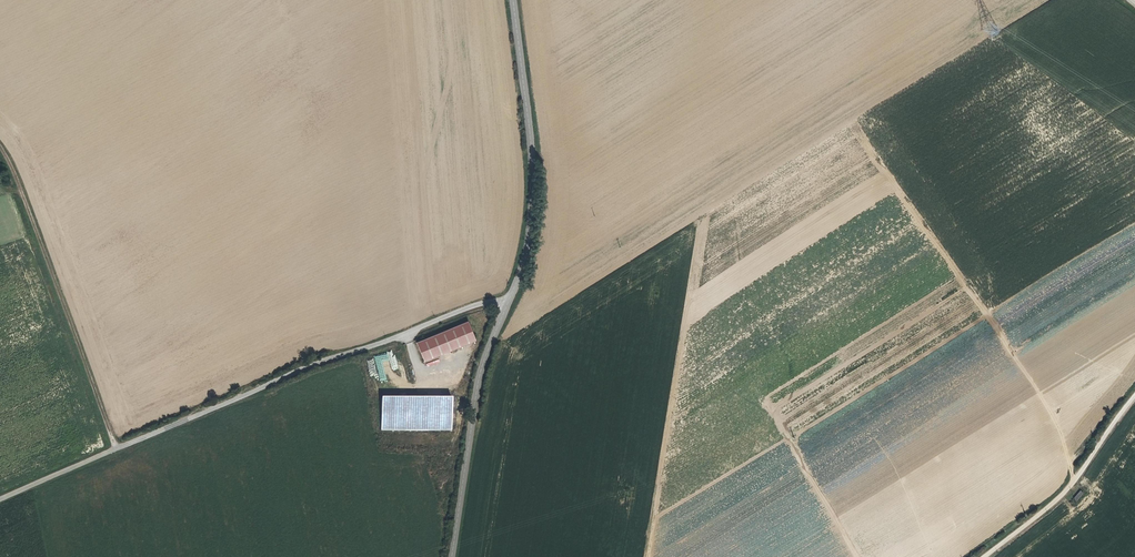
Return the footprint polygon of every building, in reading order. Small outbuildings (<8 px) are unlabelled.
[(468,323),(417,343),(425,362),(476,342),(468,323)] [(1073,499),(1076,502),(1083,494),(1080,492),(1073,499)]
